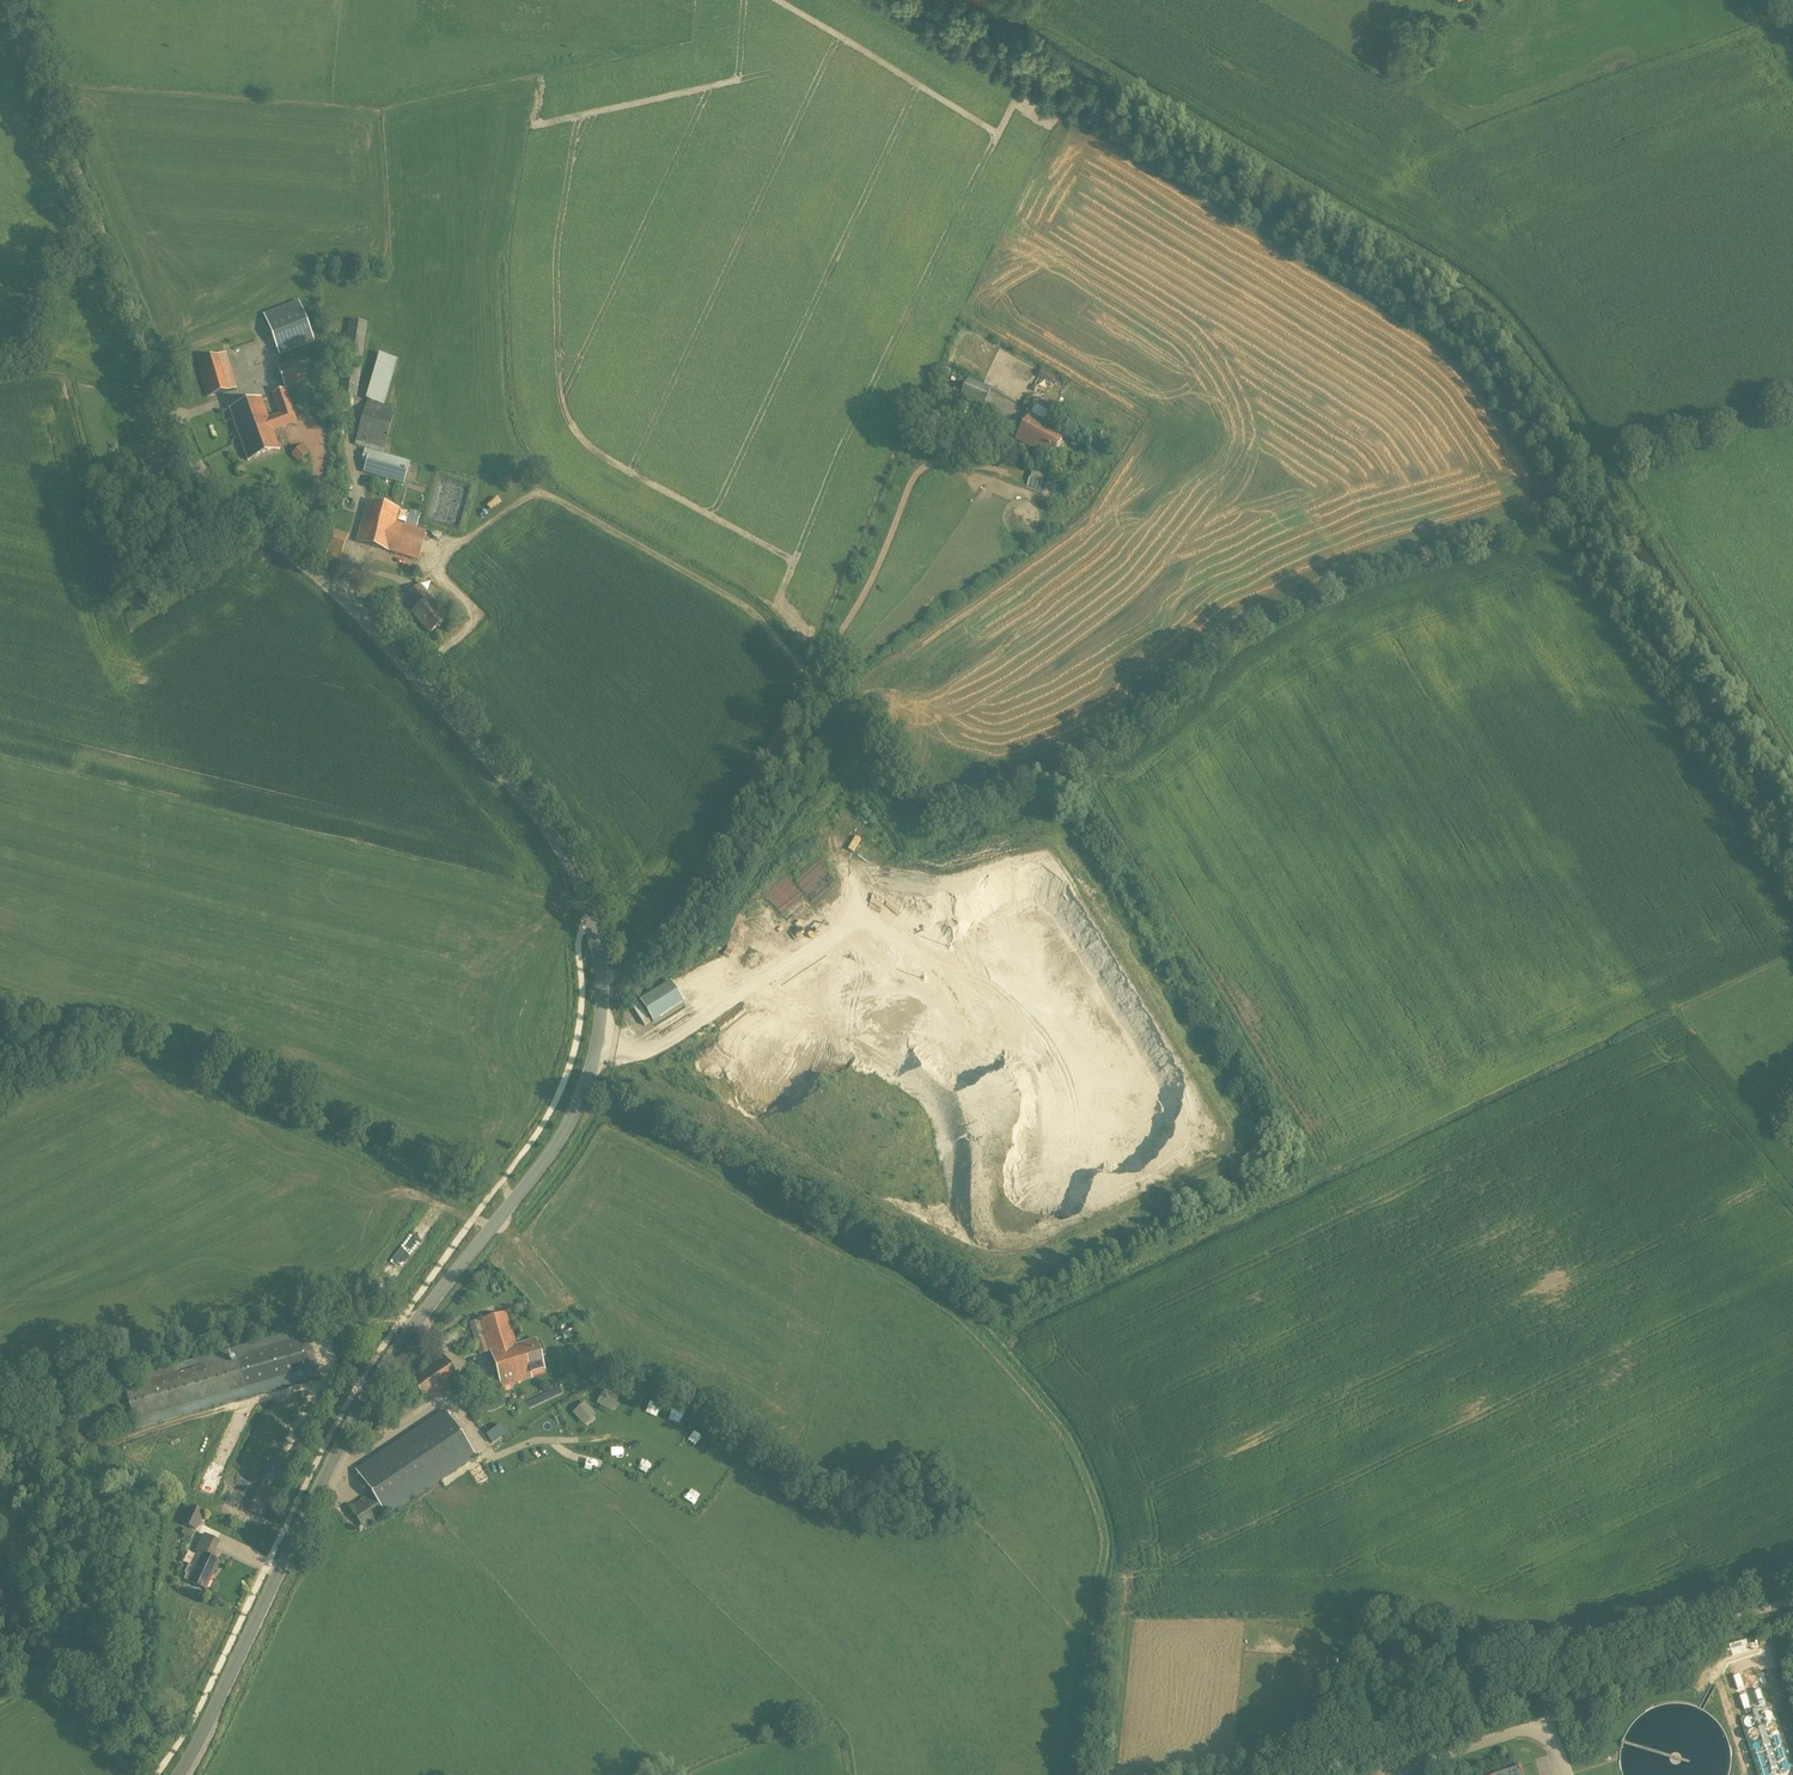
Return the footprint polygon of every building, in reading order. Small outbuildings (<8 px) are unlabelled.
[(298,300),(263,314),(279,356),(314,342),(298,300)] [(349,319),(338,395),(357,397),(367,322),(349,319)] [(196,361),(206,396),(236,389),(226,352),(196,361)] [(365,399),(384,405),(397,358),(379,353),(365,399)] [(277,366),(285,387),(313,377),(305,356),(277,366)] [(1043,369),(1040,375),(1053,382),(1056,376),(1043,369)] [(960,398),(983,407),(991,388),(969,377),(967,382),(960,379),(955,391),(961,394),(960,398)] [(271,426),(239,437),(248,461),(280,450),(273,431),(297,422),(285,389),(272,394),(279,414),(268,417),(271,426)] [(230,409),(238,433),(239,437),(271,426),(268,417),(261,398),(230,409)] [(367,401),(354,445),(383,453),(396,409),(367,401)] [(1016,439),(1034,449),(1049,423),(1031,412),(1016,439)] [(1049,423),(1034,449),(1051,459),(1066,432),(1049,423)] [(1085,430),(1076,425),(1072,432),(1088,439),(1092,431),(1086,428),(1085,430)] [(361,461),(366,463),(363,472),(403,484),(409,462),(365,449),(361,461)] [(1032,471),(1030,479),(1042,483),(1045,476),(1032,471)] [(339,479),(330,502),(342,506),(345,497),(343,496),(348,482),(339,479)] [(117,491),(118,506),(129,506),(128,491),(117,491)] [(356,542),(418,559),(425,531),(396,522),(400,509),(367,500),(356,542)] [(405,521),(417,524),(419,517),(407,514),(405,521)] [(314,549),(330,555),(328,561),(338,564),(348,534),(323,525),(314,549)] [(132,570),(126,573),(133,586),(160,569),(157,563),(135,575),(132,570)] [(422,596),(416,602),(419,605),(412,612),(430,632),(446,618),(431,601),(429,603),(422,596)] [(640,1001),(653,1022),(683,1002),(670,982),(640,1001)] [(481,1321),(502,1388),(532,1379),(530,1374),(544,1370),(535,1339),(516,1345),(506,1313),(481,1321)] [(470,1325),(480,1355),(488,1352),(479,1322),(470,1325)] [(122,1379),(124,1388),(134,1419),(136,1429),(318,1377),(306,1337),(303,1327),(122,1379)] [(460,1380),(441,1355),(409,1378),(426,1403),(460,1380)] [(604,1390),(596,1405),(610,1413),(619,1397),(604,1390)] [(585,1403),(572,1414),(583,1427),(596,1415),(585,1403)] [(474,1454),(443,1410),(355,1470),(371,1493),(349,1508),(363,1529),(474,1454)] [(500,1425),(487,1435),(492,1443),(506,1433),(500,1425)] [(196,1531),(205,1513),(191,1506),(182,1525),(196,1531)] [(182,1534),(190,1538),(193,1532),(185,1528),(182,1534)] [(197,1552),(189,1567),(188,1566),(184,1573),(187,1574),(185,1579),(189,1581),(189,1582),(205,1590),(219,1562),(211,1559),(220,1541),(205,1533),(196,1551),(197,1552)] [(1525,1774),(1538,1774),(1534,1762),(1522,1766),(1525,1774)]
